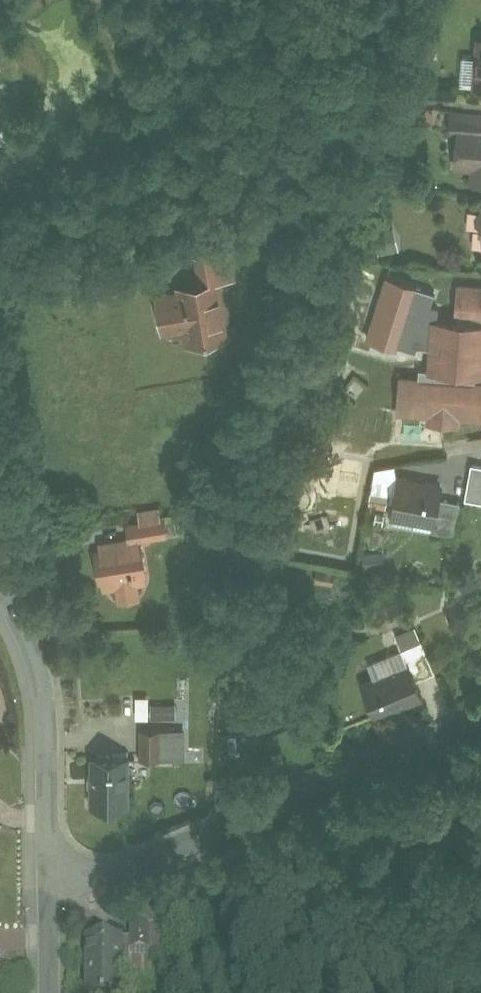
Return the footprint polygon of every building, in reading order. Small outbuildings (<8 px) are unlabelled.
[(471,39),(468,90),(477,90),(477,93),(480,93),(480,40),(471,39)] [(447,112),(445,131),(452,131),(449,172),(466,174),(465,187),(480,188),(480,115),(447,112)] [(397,253),(391,231),(369,236),(375,258),(397,253)] [(172,293),(150,295),(156,338),(178,335),(180,351),(225,345),(217,286),(233,284),(229,253),(189,258),(193,285),(171,288),(172,293)] [(435,296),(384,281),(367,342),(413,355),(415,348),(428,351),(430,323),(438,324),(440,312),(431,309),(435,296)] [(452,325),(480,327),(480,291),(455,289),(452,325)] [(452,325),(438,324),(430,323),(428,351),(426,374),(426,376),(474,379),(480,380),(480,327),(452,325)] [(474,385),(474,379),(426,376),(426,374),(417,373),(417,381),(397,379),(395,421),(424,423),(424,429),(459,431),(459,425),(480,427),(480,385),(474,385)] [(471,464),(465,500),(480,502),(480,466),(471,464)] [(439,484),(395,476),(387,522),(430,530),(436,501),(439,484)] [(459,505),(436,501),(430,530),(429,540),(452,544),(459,505)] [(123,540),(92,545),(93,552),(88,552),(94,588),(99,587),(100,594),(107,592),(108,601),(119,607),(129,606),(137,596),(136,588),(144,586),(137,543),(164,539),(161,520),(157,521),(157,517),(155,508),(132,512),(133,520),(134,524),(121,527),(123,540)] [(393,636),(399,651),(412,682),(431,674),(411,628),(393,636)] [(356,684),(372,722),(420,701),(412,682),(399,651),(366,665),(371,677),(356,684)] [(133,716),(146,716),(146,695),(134,695),(133,716)] [(147,698),(148,717),(174,716),(173,697),(147,698)] [(137,731),(136,762),(181,763),(182,732),(137,731)] [(125,761),(86,760),(85,808),(124,809),(125,761)] [(125,942),(118,942),(118,954),(144,954),(144,931),(125,931),(125,942)] [(81,941),(81,992),(117,992),(118,954),(118,942),(81,941)]
